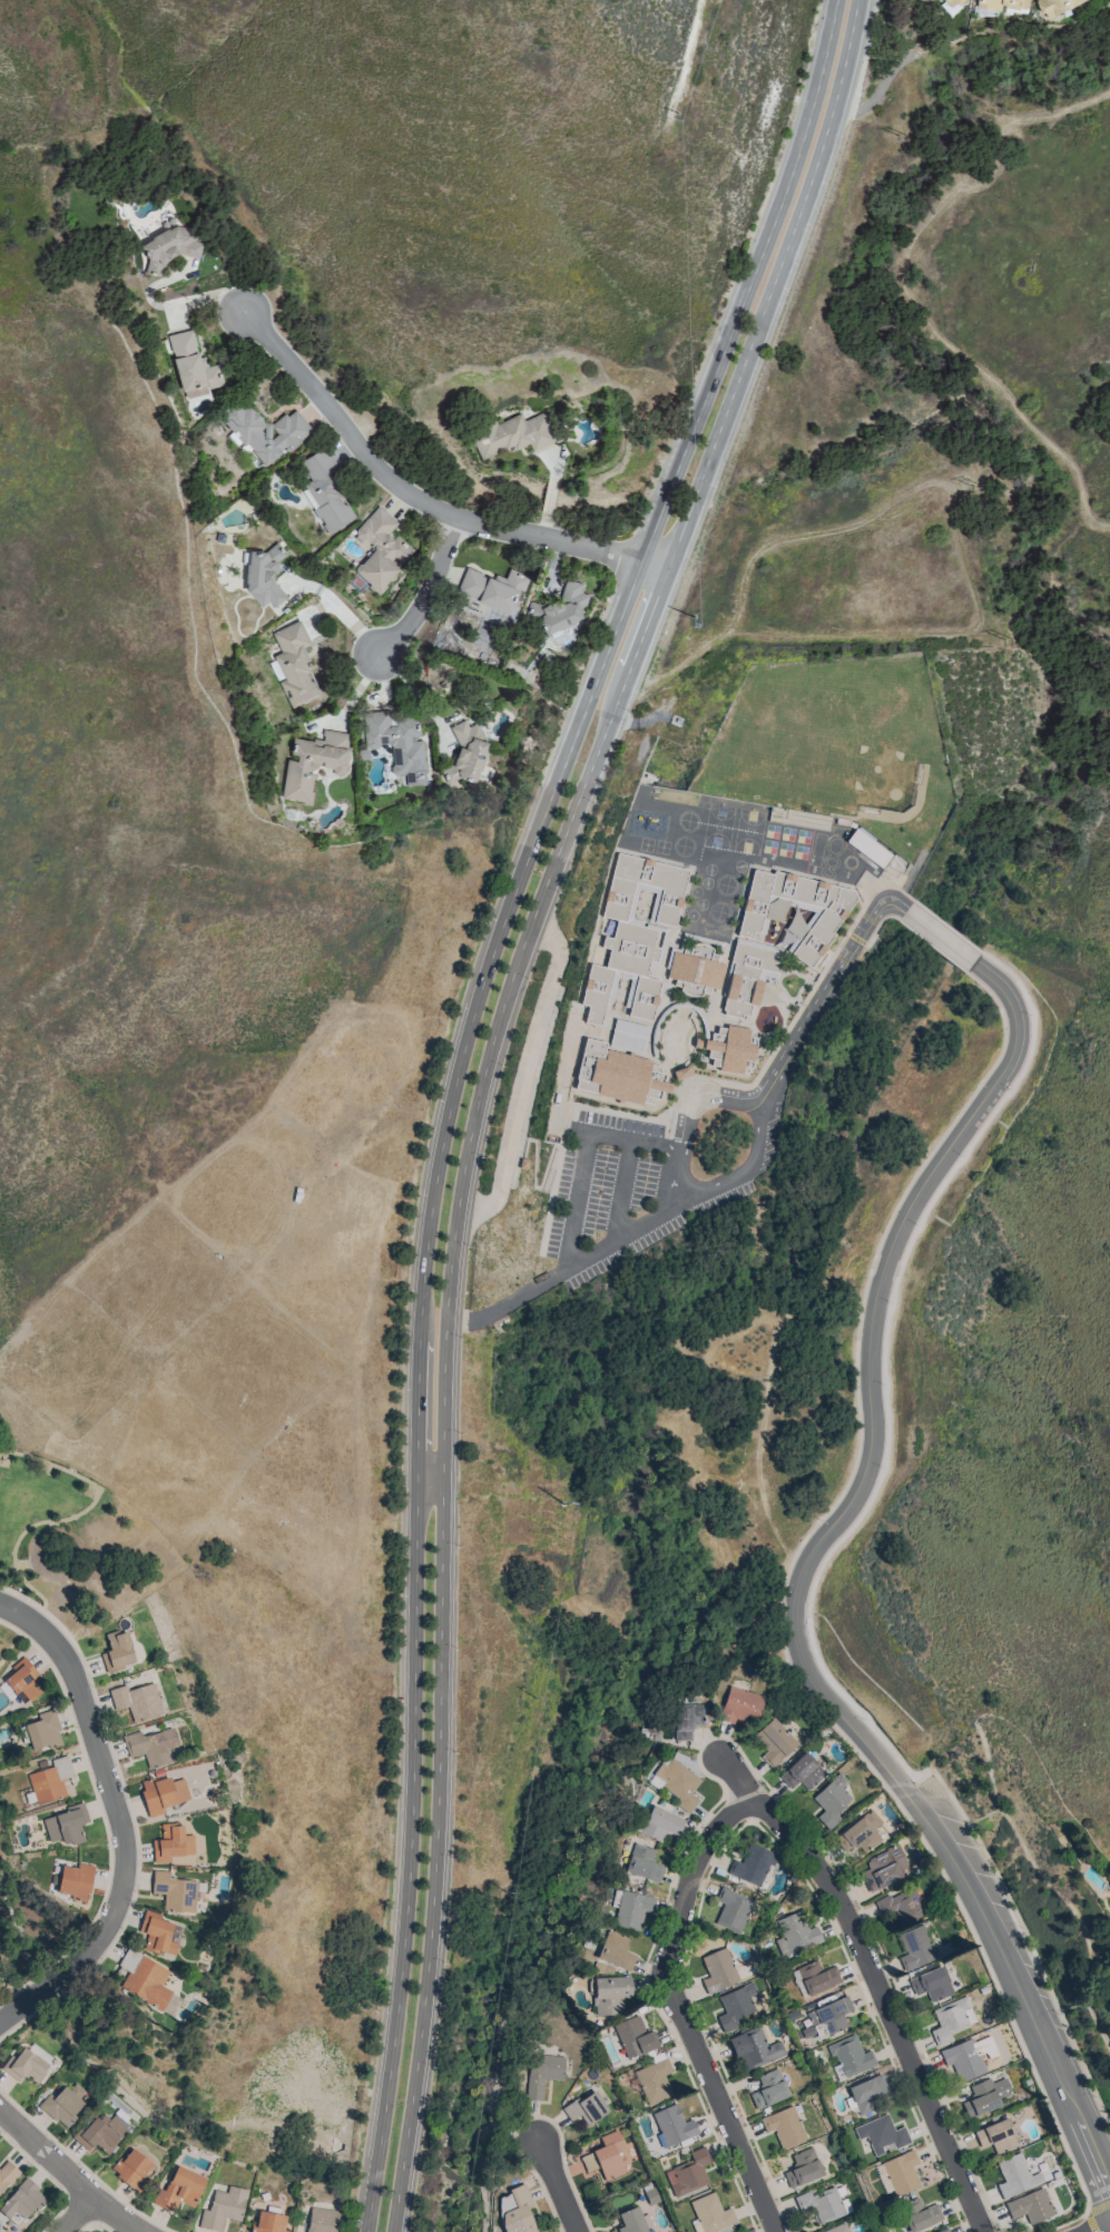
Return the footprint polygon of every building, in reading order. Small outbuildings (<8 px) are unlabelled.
[(960,0),(942,0),(950,9),(960,0)] [(999,11),(999,6),(1025,9),(1027,0),(976,0),(975,8),(999,11)] [(1043,18),(1086,0),(1035,0),(1043,18)] [(198,258),(201,243),(193,241),(190,235),(180,233),(176,225),(139,242),(146,259),(144,270),(159,273),(161,261),(179,254),(198,258)] [(167,336),(181,397),(222,387),(217,364),(201,367),(192,330),(167,336)] [(262,466),(311,433),(294,407),(264,427),(249,404),(240,410),(235,402),(217,414),(230,433),(227,435),(234,446),(238,444),(244,453),(250,449),(262,466)] [(479,459),(527,441),(531,450),(553,442),(542,413),(521,421),(519,414),(495,424),(495,423),(469,433),(479,459)] [(355,517),(328,473),(336,468),(323,447),(298,462),(309,481),(299,487),(327,534),(355,517)] [(352,570),(376,594),(401,569),(398,566),(413,551),(392,531),(398,526),(378,506),(348,537),(358,547),(365,540),(374,548),(352,570)] [(245,589),(260,607),(264,604),(276,604),(286,597),(272,578),(272,573),(277,569),(277,560),(284,555),(275,542),(263,551),(246,551),(245,589)] [(511,613),(524,578),(506,572),(503,581),(465,567),(455,592),(511,613)] [(582,618),(577,607),(584,605),(587,595),(579,592),(581,584),(565,579),(558,599),(542,606),(529,602),(525,614),(527,620),(539,623),(544,635),(582,618)] [(318,695),(301,658),(313,653),(299,620),(270,633),(280,655),(267,660),(289,708),(318,695)] [(448,727),(458,747),(453,762),(439,769),(445,782),(457,777),(474,782),(488,741),(484,740),(476,723),(467,727),(464,720),(448,727)] [(280,800),(310,804),(315,767),(332,769),(332,775),(344,776),(350,734),(322,730),(320,741),(292,737),(289,758),(286,758),(280,800)] [(892,855),(882,869),(846,842),(856,829),(892,855)] [(591,963),(607,968),(611,950),(602,948),(606,937),(613,939),(618,921),(602,917),(618,853),(645,860),(645,859),(655,861),(655,862),(689,871),(675,927),(649,921),(656,893),(640,889),(633,919),(645,921),(644,926),(647,927),(648,923),(669,929),(662,960),(659,959),(658,962),(651,961),(647,978),(662,981),(652,1022),(628,1016),(630,1008),(625,1007),(631,980),(619,977),(612,1004),(607,1002),(601,1026),(586,1022),(590,1006),(581,1005),(591,963)] [(754,870),(773,874),(774,871),(784,873),(785,873),(796,875),(796,877),(816,882),(817,881),(828,883),(828,884),(853,890),(856,899),(846,912),(847,912),(842,921),(842,920),(833,933),(835,934),(811,969),(786,951),(814,912),(773,902),(765,936),(754,932),(752,939),(737,936),(754,870)] [(670,969),(667,968),(671,948),(680,950),(685,932),(725,942),(720,962),(726,965),(719,990),(711,988),(709,995),(703,992),(703,996),(699,997),(696,997),(694,997),(690,996),(687,996),(685,993),(681,992),(681,990),(681,987),(675,986),(676,979),(668,978),(670,969)] [(782,949),(780,952),(783,953),(776,979),(764,977),(757,1006),(752,1005),(748,1017),(743,1015),(741,1019),(724,1016),(725,1011),(723,1010),(726,997),(723,996),(736,939),(782,949)] [(651,1047),(652,1042),(652,1038),(654,1032),(655,1028),(658,1021),(659,1017),(662,1012),(666,1009),(669,1007),(674,1005),(678,1004),(681,1002),(686,1002),(690,1004),(695,1006),(698,1008),(700,1011),(703,1015),(706,1021),(707,1027),(708,1031),(708,1035),(710,1035),(709,1040),(705,1039),(705,1036),(705,1032),(704,1028),(704,1025),(701,1019),(700,1016),(697,1012),(695,1010),(691,1008),(687,1006),(684,1006),(681,1006),(676,1008),(671,1010),(667,1015),(662,1019),(660,1024),(658,1029),(657,1035),(656,1041),(656,1046),(656,1049),(657,1054),(658,1057),(655,1058),(652,1054),(651,1047)] [(649,1027),(644,1054),(610,1046),(617,1019),(649,1027)] [(749,1029),(749,1031),(755,1032),(754,1038),(756,1038),(755,1046),(756,1046),(753,1061),(750,1068),(748,1068),(747,1075),(741,1074),(741,1075),(718,1070),(719,1067),(711,1066),(713,1058),(707,1058),(708,1050),(695,1047),(696,1038),(705,1039),(709,1040),(710,1035),(711,1032),(717,1034),(718,1027),(726,1029),(727,1025),(749,1029)] [(587,1038),(607,1042),(605,1051),(607,1053),(607,1050),(628,1055),(629,1053),(633,1054),(632,1056),(652,1060),(651,1065),(661,1067),(660,1073),(665,1074),(664,1083),(671,1084),(669,1094),(661,1091),(659,1099),(654,1098),(652,1105),(641,1102),(641,1106),(622,1100),(621,1104),(618,1103),(618,1099),(576,1089),(578,1078),(577,1078),(587,1038)] [(689,1066),(692,1075),(675,1080),(672,1071),(689,1066)] [(101,1654),(107,1653),(107,1651),(110,1649),(105,1634),(117,1631),(118,1634),(127,1632),(127,1633),(132,1631),(135,1641),(143,1645),(145,1655),(140,1662),(124,1667),(124,1668),(107,1674),(101,1654)] [(23,1656),(39,1674),(31,1681),(41,1692),(31,1701),(29,1699),(22,1704),(12,1693),(13,1692),(4,1681),(14,1671),(11,1667),(23,1656)] [(163,1713),(132,1723),(128,1706),(115,1711),(108,1691),(126,1685),(128,1691),(154,1683),(163,1713)] [(765,1697),(755,1725),(735,1719),(733,1724),(718,1719),(729,1685),(765,1697)] [(705,1726),(696,1726),(696,1729),(691,1729),(691,1741),(688,1741),(688,1750),(677,1748),(677,1741),(675,1741),(675,1727),(675,1695),(690,1695),(690,1704),(691,1704),(705,1704),(705,1726)] [(60,1731),(58,1732),(61,1744),(49,1749),(48,1745),(32,1750),(30,1742),(23,1744),(18,1729),(24,1726),(24,1724),(39,1720),(38,1714),(53,1710),(60,1731)] [(760,1758),(767,1751),(753,1736),(773,1717),(787,1733),(792,1730),(800,1740),(778,1762),(772,1769),(760,1758)] [(122,1736),(140,1731),(141,1736),(148,1735),(148,1736),(161,1732),(161,1731),(171,1727),(178,1746),(169,1749),(170,1752),(178,1750),(180,1755),(173,1759),(173,1761),(149,1769),(144,1754),(129,1759),(122,1736)] [(799,1782),(790,1790),(779,1776),(806,1751),(826,1774),(809,1790),(808,1790),(807,1791),(799,1782)] [(27,1774),(53,1766),(51,1760),(68,1755),(73,1775),(61,1780),(67,1795),(37,1805),(27,1774)] [(701,1781),(690,1794),(699,1800),(688,1814),(675,1804),(678,1799),(660,1786),(662,1783),(652,1775),(661,1763),(662,1764),(666,1760),(668,1762),(671,1758),(701,1781)] [(842,1788),(852,1799),(835,1813),(839,1819),(828,1830),(817,1818),(824,1811),(813,1799),(832,1780),(832,1779),(838,1772),(847,1782),(842,1788)] [(189,1799),(177,1803),(178,1808),(173,1810),(171,1805),(164,1808),(165,1813),(149,1818),(141,1792),(144,1791),(140,1782),(154,1778),(155,1781),(170,1776),(171,1782),(184,1779),(189,1799)] [(42,1820),(68,1812),(66,1808),(84,1802),(89,1822),(80,1825),(85,1841),(72,1846),(71,1842),(63,1844),(61,1839),(49,1842),(42,1820)] [(633,1830),(642,1810),(649,1812),(652,1804),(686,1821),(678,1837),(667,1831),(661,1843),(633,1830)] [(873,1830),(881,1840),(865,1853),(859,1847),(856,1848),(854,1844),(845,1852),(834,1839),(871,1809),(882,1823),(873,1830)] [(154,1863),(153,1840),(161,1840),(161,1833),(163,1833),(161,1830),(160,1823),(176,1823),(176,1825),(184,1825),(184,1835),(194,1834),(195,1854),(170,1857),(170,1862),(154,1863)] [(733,1859),(741,1863),(743,1860),(741,1860),(749,1842),(778,1854),(774,1867),(769,1864),(768,1867),(767,1867),(765,1872),(759,1887),(727,1873),(733,1859)] [(651,1859),(655,1860),(654,1863),(665,1867),(659,1883),(645,1878),(625,1871),(635,1843),(649,1849),(649,1848),(655,1850),(651,1859)] [(859,1873),(868,1869),(866,1863),(870,1861),(868,1860),(887,1850),(886,1849),(897,1843),(908,1867),(900,1871),(902,1877),(870,1893),(859,1873)] [(95,1866),(90,1893),(86,1893),(85,1902),(71,1900),(71,1896),(58,1893),(62,1866),(77,1868),(78,1863),(95,1866)] [(170,1872),(169,1878),(176,1878),(176,1879),(197,1881),(197,1882),(206,1883),(205,1891),(196,1891),(194,1913),(163,1910),(164,1895),(151,1893),(154,1870),(170,1872)] [(754,1901),(747,1915),(748,1915),(738,1935),(715,1923),(724,1905),(716,1900),(721,1887),(754,1901)] [(888,1895),(891,1898),(913,1887),(926,1913),(902,1926),(894,1911),(882,1918),(874,1902),(888,1895)] [(366,1892),(365,1906),(347,1905),(350,1890),(366,1892)] [(652,1913),(644,1911),(644,1913),(640,1931),(613,1925),(617,1908),(611,1906),(615,1890),(621,1891),(621,1890),(646,1897),(646,1896),(656,1898),(652,1913)] [(146,1910),(161,1915),(159,1919),(173,1923),(169,1938),(170,1938),(165,1952),(158,1950),(157,1954),(144,1949),(148,1935),(138,1931),(146,1910)] [(774,1940),(783,1937),(776,1921),(799,1911),(808,1930),(814,1928),(813,1927),(815,1926),(823,1941),(821,1942),(819,1942),(813,1946),(813,1945),(782,1958),(774,1940)] [(936,1957),(914,1967),(915,1967),(905,1971),(898,1958),(906,1954),(905,1951),(904,1952),(897,1936),(922,1925),(936,1957)] [(629,1972),(596,1958),(598,1952),(592,1949),(599,1934),(605,1937),(608,1930),(628,1939),(625,1947),(628,1948),(626,1951),(637,1956),(629,1972)] [(128,1947),(169,1971),(160,1986),(171,1993),(160,2011),(145,2003),(146,2001),(120,1986),(128,1971),(118,1966),(128,1947)] [(739,1981),(710,1994),(710,1995),(708,1996),(701,1980),(709,1977),(701,1958),(725,1947),(739,1981)] [(841,1983),(807,1996),(796,1968),(815,1960),(818,1968),(822,1967),(823,1970),(834,1966),(841,1983)] [(932,2003),(932,2001),(931,2003),(926,1991),(915,1996),(908,1980),(942,1966),(954,1994),(932,2003)] [(595,2006),(592,2006),(592,1996),(595,1996),(595,1994),(590,1995),(589,1993),(588,1983),(590,1980),(593,1980),(593,1978),(629,1977),(630,1981),(631,1993),(630,1993),(630,1997),(621,1998),(622,2015),(596,2016),(595,2006)] [(725,2014),(718,1997),(753,1983),(757,1994),(749,1997),(756,2011),(736,2019),(739,2027),(724,2034),(717,2017),(725,2014)] [(853,2009),(842,2015),(847,2027),(818,2039),(815,2034),(804,2038),(799,2029),(811,2025),(805,2014),(811,2011),(808,2005),(828,1996),(832,2003),(847,1996),(853,2009)] [(966,1996),(971,2007),(970,2008),(975,2021),(970,2024),(970,2025),(950,2034),(952,2040),(937,2047),(930,2032),(940,2027),(933,2010),(966,1996)] [(789,2023),(786,2015),(798,2009),(802,2017),(789,2023)] [(612,2026),(637,2016),(637,2017),(638,2016),(646,2034),(654,2030),(660,2046),(641,2055),(640,2053),(627,2058),(612,2026)] [(745,2072),(738,2056),(734,2058),(726,2039),(758,2026),(767,2046),(779,2040),(785,2055),(745,2072)] [(854,2034),(862,2054),(871,2050),(876,2065),(837,2082),(832,2067),(837,2064),(834,2055),(831,2057),(826,2046),(854,2034)] [(972,2037),(974,2043),(990,2036),(998,2055),(989,2059),(986,2054),(985,2055),(985,2053),(980,2055),(986,2072),(960,2084),(951,2064),(945,2066),(940,2052),(972,2037)] [(1,2068),(11,2055),(16,2058),(23,2047),(36,2057),(37,2056),(48,2065),(45,2071),(47,2073),(38,2084),(28,2077),(27,2079),(23,2076),(19,2083),(1,2068)] [(654,2064),(650,2057),(661,2053),(665,2058),(666,2058),(672,2073),(664,2076),(672,2095),(648,2106),(633,2072),(654,2064)] [(564,2057),(562,2082),(543,2079),(541,2102),(525,2099),(528,2076),(528,2077),(530,2054),(564,2057)] [(778,2068),(789,2096),(756,2109),(749,2094),(760,2091),(758,2086),(760,2085),(757,2076),(778,2068)] [(888,2094),(875,2099),(878,2107),(858,2116),(847,2087),(881,2074),(888,2094)] [(992,2084),(1005,2077),(1012,2094),(999,2099),(1001,2105),(976,2116),(975,2115),(969,2118),(962,2104),(972,2099),(971,2095),(973,2094),(970,2086),(990,2078),(992,2084)] [(38,2106),(49,2094),(55,2098),(71,2079),(85,2093),(78,2099),(84,2104),(72,2115),(76,2118),(69,2126),(65,2123),(62,2124),(57,2120),(55,2122),(38,2106)] [(609,2112),(587,2126),(580,2115),(570,2122),(561,2108),(578,2097),(580,2101),(595,2091),(609,2112)] [(651,2114),(676,2104),(684,2123),(689,2121),(689,2120),(691,2118),(698,2133),(666,2147),(651,2114)] [(807,2138),(783,2150),(783,2148),(782,2148),(774,2133),(776,2132),(775,2130),(766,2134),(759,2118),(770,2114),(770,2115),(793,2105),(807,2138)] [(71,2137),(84,2124),(87,2126),(95,2117),(99,2121),(104,2115),(109,2121),(115,2114),(131,2130),(128,2134),(124,2131),(120,2134),(122,2136),(115,2145),(117,2147),(112,2154),(110,2152),(107,2155),(95,2144),(92,2147),(91,2146),(87,2151),(71,2137)] [(886,2114),(893,2131),(903,2126),(911,2143),(894,2150),(892,2143),(881,2147),(883,2154),(874,2157),(865,2136),(857,2140),(853,2128),(886,2114)] [(996,2155),(991,2143),(981,2147),(974,2132),(1006,2118),(1019,2146),(996,2155)] [(605,2181),(599,2167),(587,2173),(580,2157),(592,2153),(591,2151),(603,2146),(599,2137),(618,2130),(626,2150),(622,2151),(625,2156),(623,2156),(627,2164),(622,2166),(625,2173),(605,2181)] [(675,2197),(665,2173),(671,2170),(671,2169),(691,2160),(689,2153),(705,2146),(711,2163),(701,2166),(709,2183),(675,2197)] [(812,2147),(824,2174),(789,2189),(783,2173),(794,2169),(793,2164),(795,2163),(792,2155),(812,2147)] [(119,2157),(122,2161),(131,2148),(154,2165),(144,2177),(148,2181),(137,2193),(117,2177),(118,2174),(111,2169),(119,2157)] [(919,2163),(911,2167),(912,2170),(913,2169),(920,2185),(919,2185),(919,2186),(894,2197),(881,2164),(903,2154),(903,2153),(913,2148),(919,2163)] [(1005,2199),(1005,2200),(1003,2201),(996,2185),(999,2184),(1004,2182),(996,2163),(1021,2152),(1031,2176),(1040,2172),(1044,2182),(1005,2199)] [(8,2184),(0,2192),(0,2168),(7,2161),(20,2172),(9,2185),(8,2184)] [(874,2166),(882,2193),(889,2191),(881,2164),(874,2166)] [(178,2202),(174,2213),(151,2203),(158,2189),(164,2191),(166,2184),(168,2185),(170,2181),(177,2166),(206,2179),(194,2207),(178,2202)] [(17,2228),(0,2212),(0,2207),(17,2190),(16,2189),(27,2176),(39,2189),(37,2192),(47,2201),(38,2210),(36,2207),(24,2220),(23,2220),(17,2228)] [(224,2219),(221,2231),(216,2231),(198,2228),(203,2210),(208,2211),(209,2205),(210,2205),(214,2191),(227,2193),(228,2185),(248,2190),(246,2200),(240,2222),(224,2219)] [(842,2203),(847,2201),(852,2211),(846,2213),(846,2214),(821,2225),(814,2209),(805,2212),(804,2212),(800,2213),(794,2197),(809,2191),(809,2192),(817,2189),(818,2193),(834,2186),(842,2203)] [(1054,2215),(1030,2225),(1025,2213),(1013,2219),(1011,2220),(1004,2204),(1043,2187),(1054,2215)] [(527,2207),(537,2231),(511,2231),(503,2213),(514,2209),(510,2196),(525,2190),(532,2205),(527,2207)] [(737,2222),(714,2231),(702,2231),(689,2202),(714,2192),(723,2211),(730,2207),(737,2222)] [(943,2220),(915,2231),(909,2231),(897,2206),(917,2197),(921,2205),(924,2204),(925,2209),(936,2203),(943,2220)] [(283,2231),(288,2231),(251,2231),(252,2225),(256,2226),(258,2211),(266,2213),(267,2206),(279,2209),(278,2215),(286,2216),(283,2231)] [(637,2206),(647,2231),(609,2231),(619,2228),(618,2225),(622,2224),(618,2214),(637,2206)] [(342,2212),(339,2231),(306,2231),(306,2229),(307,2229),(311,2207),(342,2212)] [(668,2216),(674,2231),(659,2231),(655,2222),(668,2216)] [(845,2222),(849,2231),(822,2231),(845,2222)]
